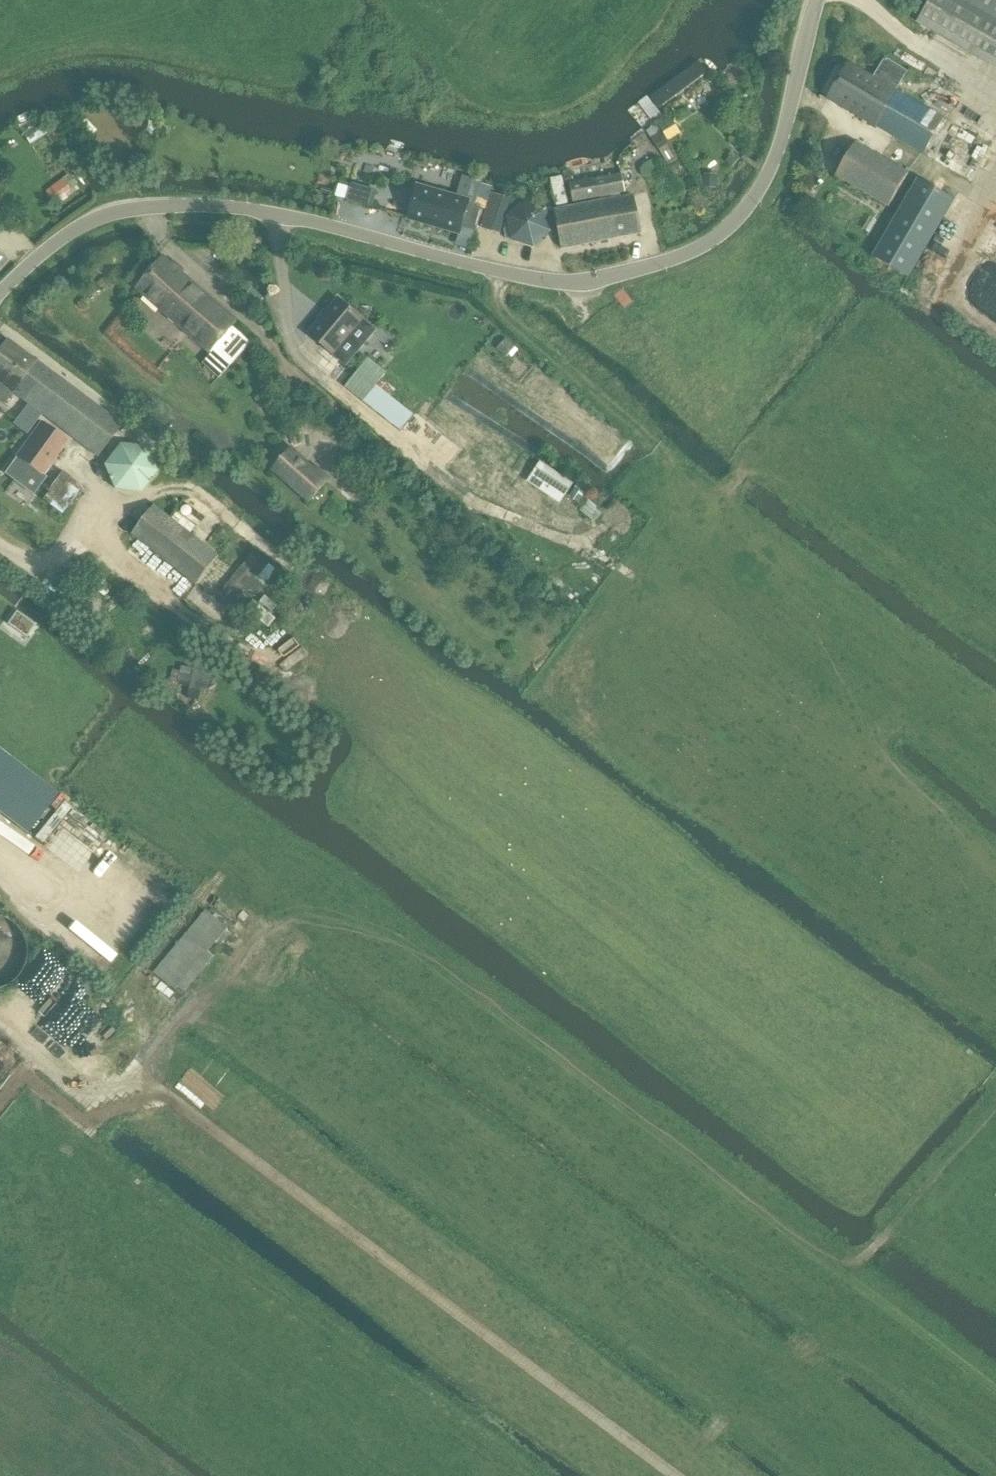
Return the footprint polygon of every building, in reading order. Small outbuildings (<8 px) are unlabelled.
[(918,23),(995,68),(995,0),(932,0),(918,23)] [(896,92),(908,72),(885,58),(873,78),(850,64),(829,99),(924,154),(944,119),(896,92)] [(638,100),(654,122),(692,92),(678,73),(638,100)] [(659,126),(668,141),(680,134),(671,118),(659,126)] [(976,157),(977,149),(977,145),(976,140),(974,136),(971,132),(964,128),(959,126),(954,126),(949,126),(945,128),(938,132),(935,136),(933,140),(931,149),(932,154),(933,157),(935,161),(938,165),(945,170),(949,171),(954,172),(959,171),(964,170),(971,165),(974,161),(976,157)] [(159,127),(158,135),(166,137),(167,129),(159,127)] [(668,144),(660,132),(650,139),(658,151),(668,144)] [(889,207),(908,174),(857,144),(838,177),(889,207)] [(378,157),(377,159),(373,180),(413,186),(416,165),(410,164),(411,163),(378,157)] [(613,199),(612,195),(626,193),(621,174),(569,184),(573,203),(600,198),(601,202),(555,210),(562,250),(640,234),(633,196),(613,199)] [(714,188),(715,174),(704,174),(703,188),(714,188)] [(557,207),(568,204),(562,177),(551,179),(557,207)] [(63,178),(54,185),(62,195),(71,189),(63,178)] [(918,179),(873,257),(909,278),(914,268),(954,200),(918,179)] [(353,185),(348,200),(371,207),(376,192),(353,185)] [(410,216),(408,220),(459,235),(469,200),(418,186),(413,204),(410,205),(408,213),(410,216)] [(493,189),(485,187),(482,186),(482,187),(476,206),(485,209),(479,228),(500,234),(509,199),(491,195),(493,189)] [(523,202),(506,218),(512,240),(534,246),(552,231),(547,208),(528,202),(524,201),(523,202)] [(211,353),(238,322),(164,258),(137,289),(211,353)] [(339,300),(310,335),(348,366),(377,331),(339,300)] [(34,360),(7,339),(0,348),(0,401),(4,404),(13,393),(97,457),(121,426),(34,360)] [(368,358),(345,388),(401,432),(414,416),(391,398),(397,391),(382,378),(386,373),(368,358)] [(16,459),(5,474),(33,495),(45,478),(41,475),(66,440),(63,438),(42,423),(16,459)] [(140,490),(155,471),(145,448),(119,447),(105,465),(115,488),(140,490)] [(309,505),(330,481),(292,447),(270,472),(309,505)] [(560,505),(573,485),(541,462),(527,482),(560,505)] [(42,500),(51,506),(71,479),(62,472),(48,492),(42,500)] [(586,495),(591,488),(579,481),(575,488),(576,488),(569,498),(578,504),(584,494),(586,495)] [(196,585),(218,556),(155,505),(132,535),(196,585)] [(253,552),(218,596),(232,608),(247,590),(255,596),(263,586),(276,570),(268,564),(253,552)] [(277,607),(265,596),(258,605),(254,602),(247,610),(268,628),(276,619),(263,608),(264,607),(272,613),(277,607)] [(180,673),(178,687),(190,689),(187,701),(198,703),(200,691),(208,693),(211,677),(203,676),(205,668),(194,666),(193,671),(181,668),(180,673)] [(58,794),(0,750),(0,812),(27,833),(58,794)] [(176,992),(227,929),(206,910),(154,974),(176,992)] [(8,985),(19,975),(25,961),(26,947),(21,933),(10,922),(0,917),(0,988),(8,985)]
